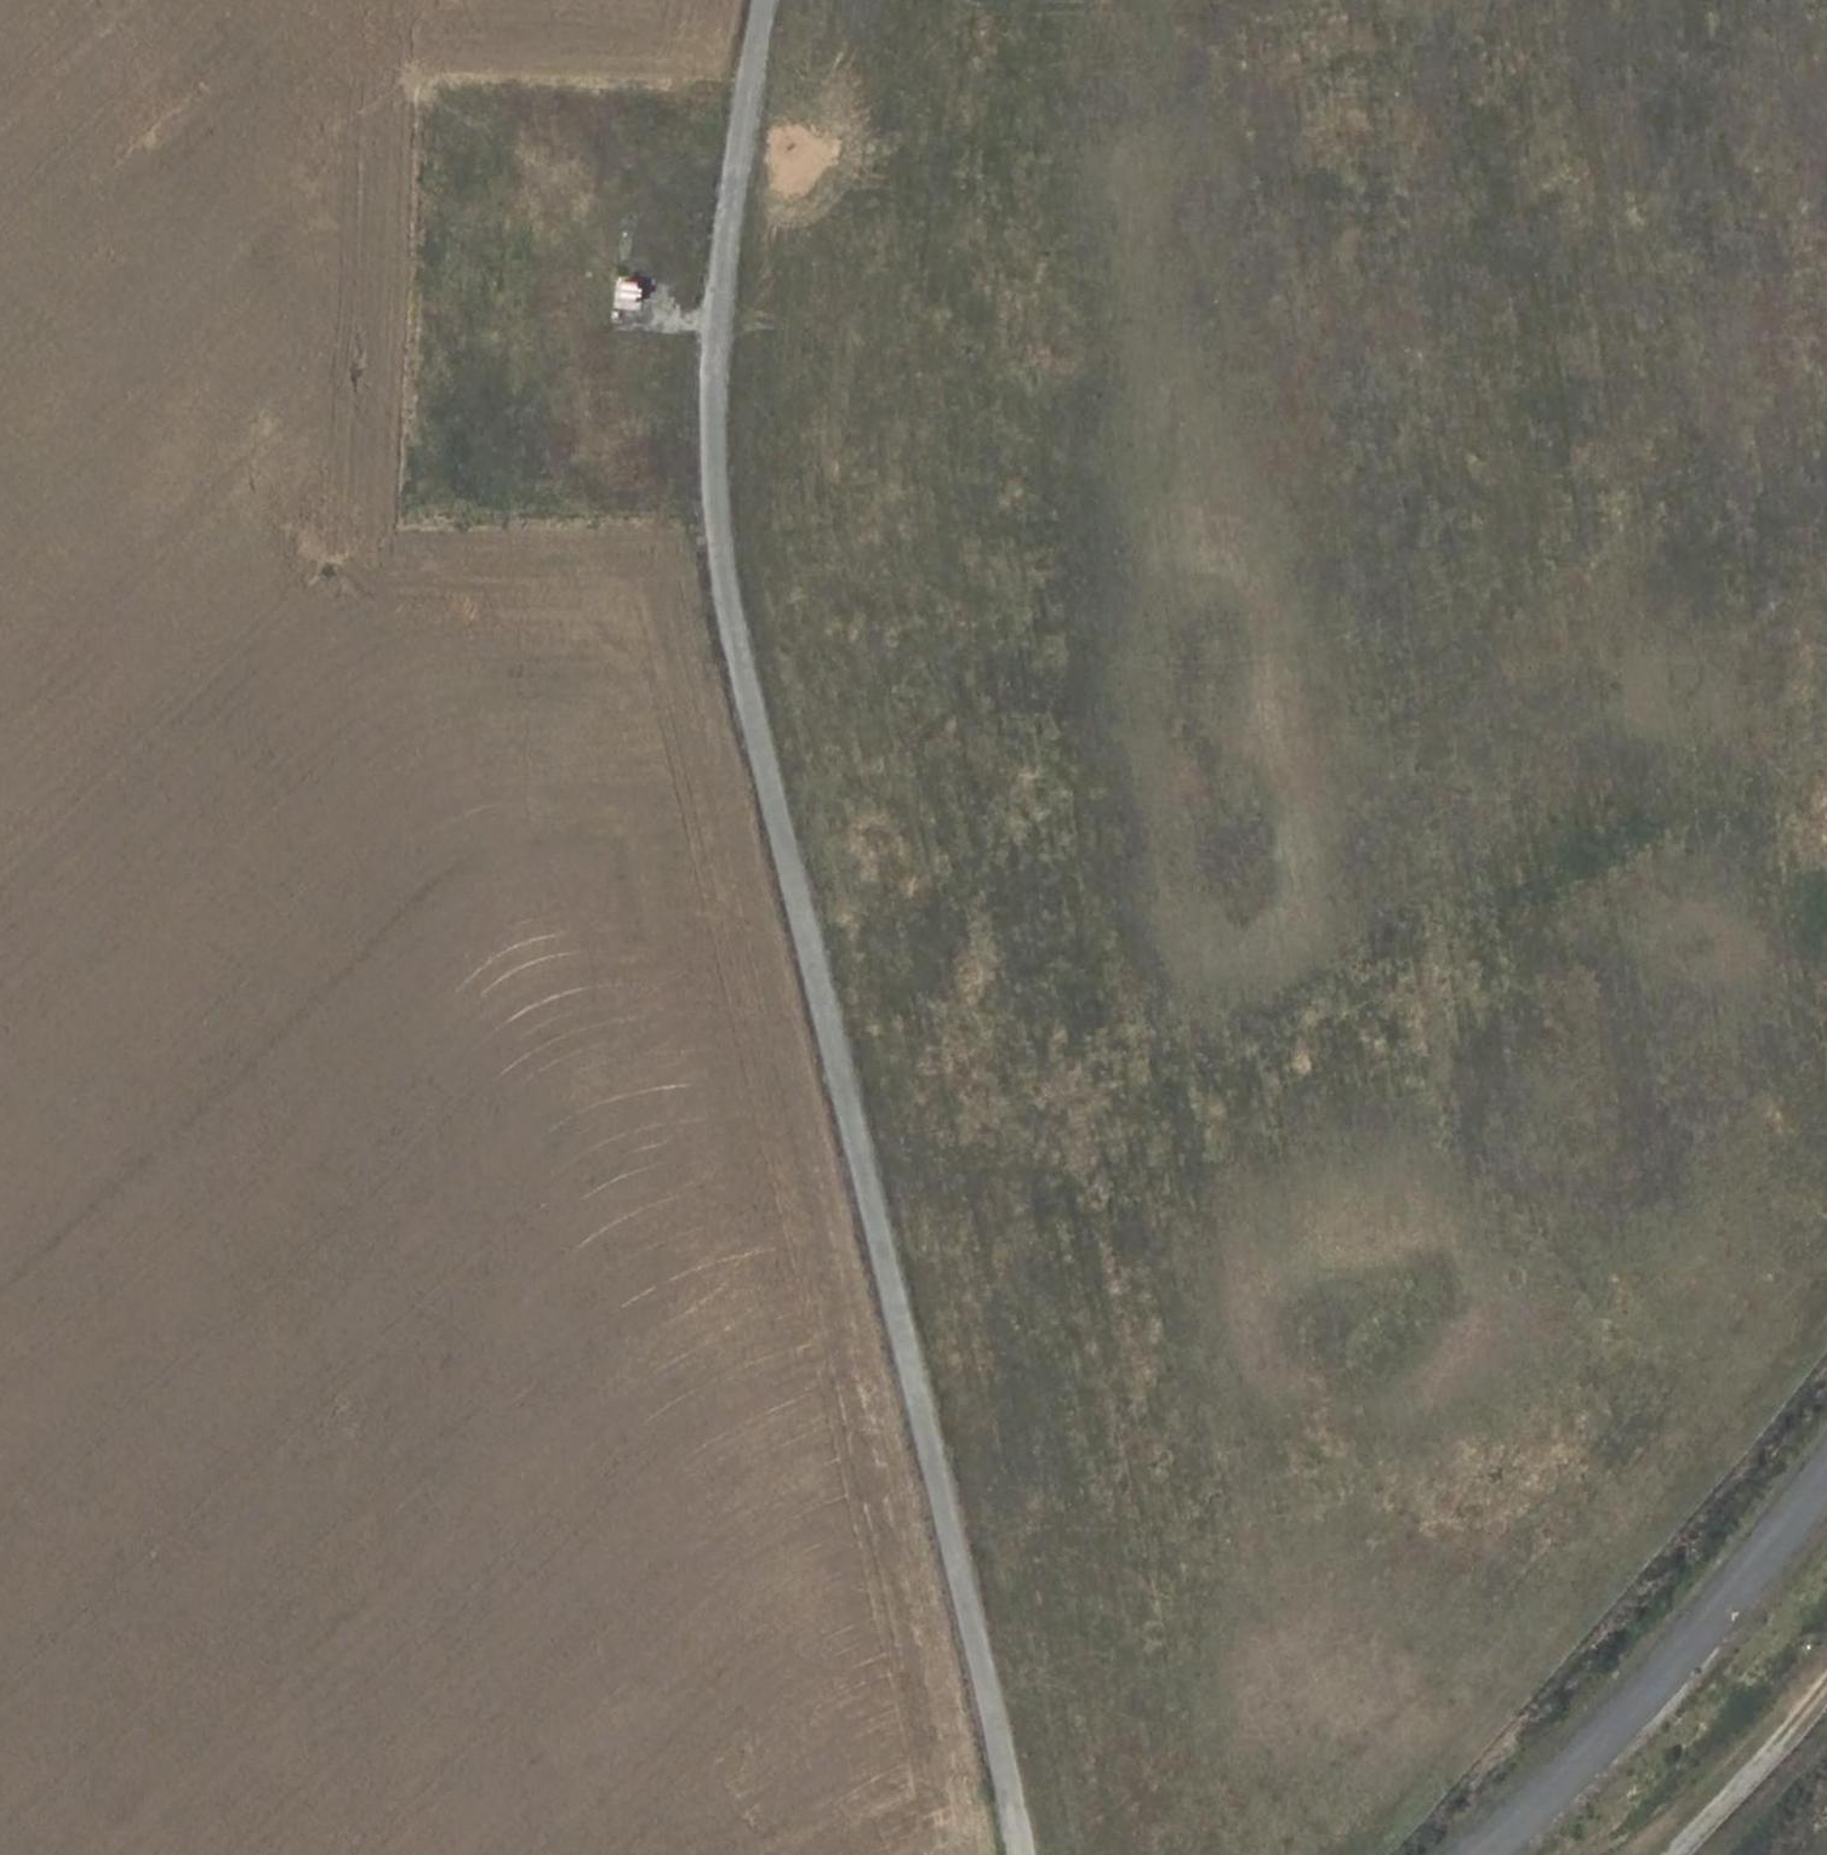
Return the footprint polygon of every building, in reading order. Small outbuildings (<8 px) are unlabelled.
[(635,314),(642,287),(617,281),(610,308),(635,314)]
